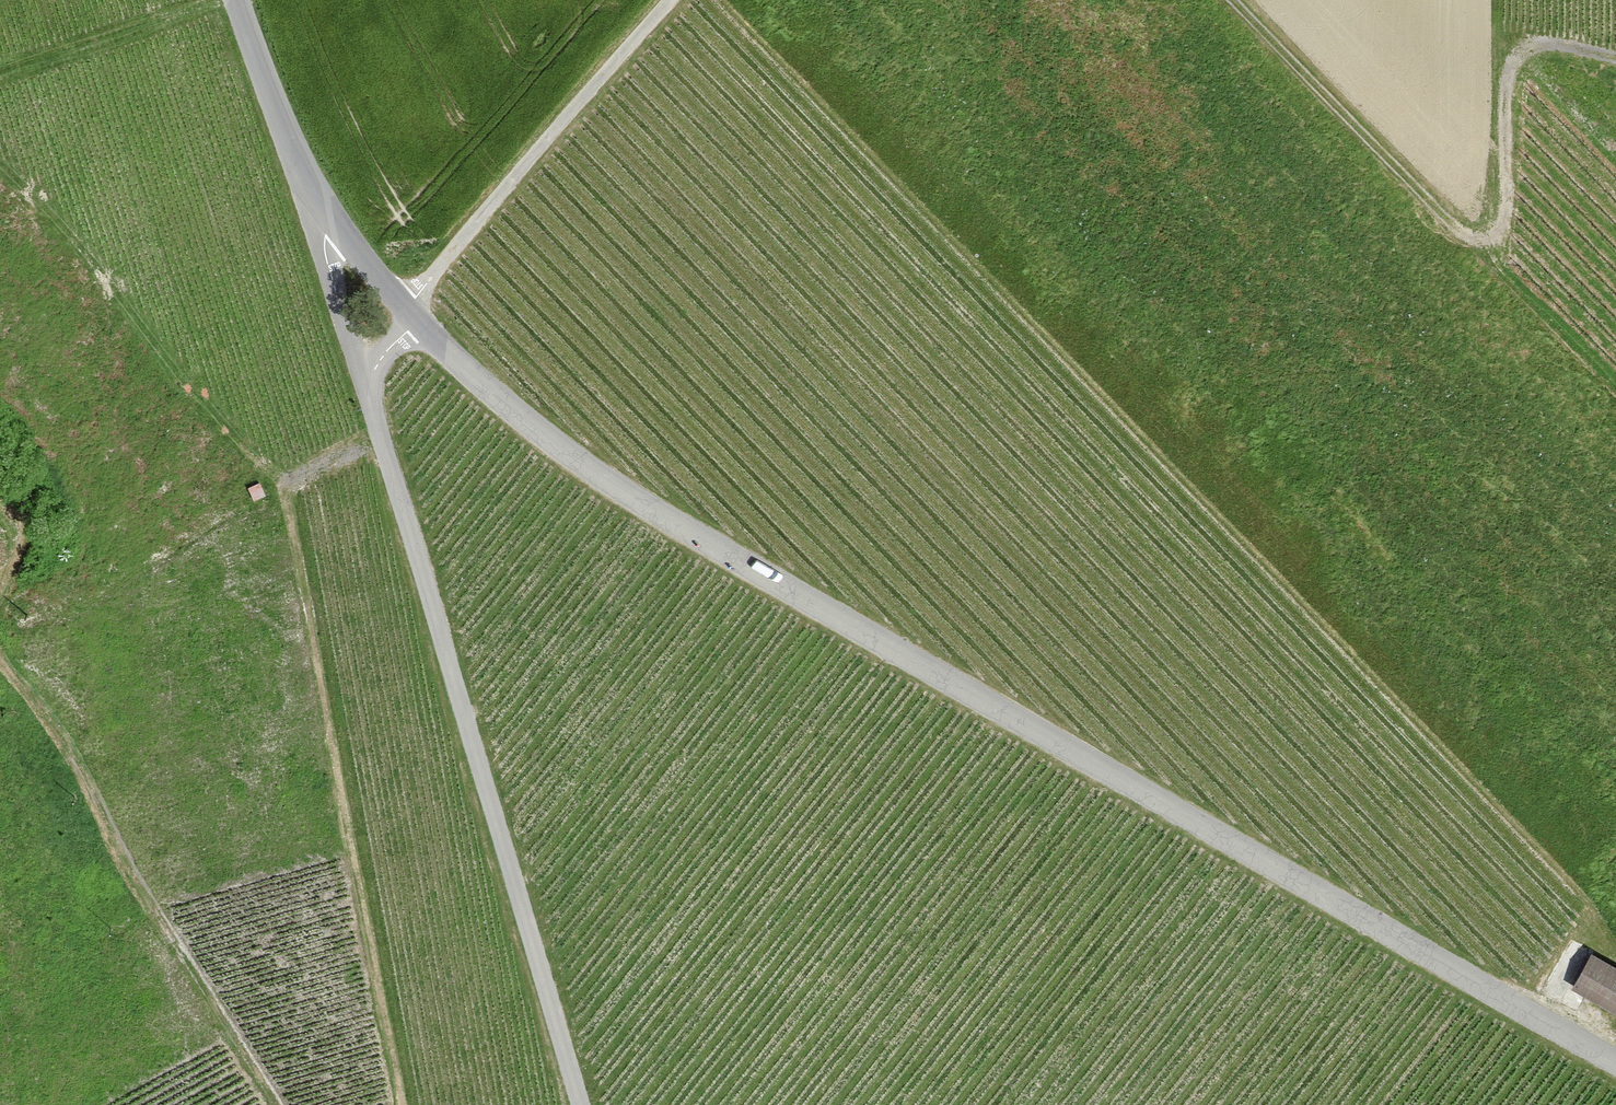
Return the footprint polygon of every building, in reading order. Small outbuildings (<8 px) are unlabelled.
[(259,482),(248,487),(253,500),(264,495),(259,482)] [(1576,987),(1615,1010),(1615,966),(1595,953),(1576,987)]
